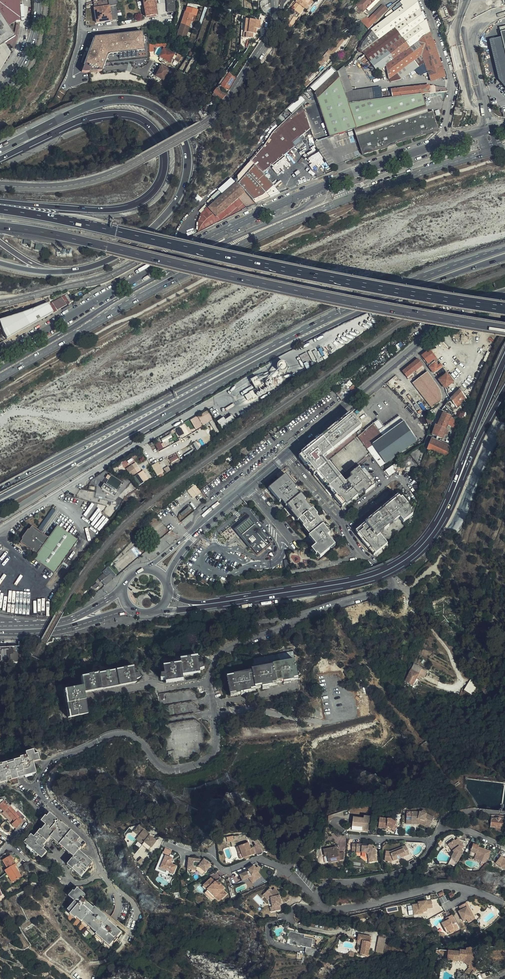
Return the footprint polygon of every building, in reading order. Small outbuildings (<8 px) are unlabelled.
[(12,50),(14,43),(15,37),(14,35),(9,27),(13,24),(15,22),(16,22),(20,22),(19,3),(19,0),(0,0),(0,70),(10,54),(4,44),(5,44),(7,47),(8,49),(10,50),(11,50),(12,50)] [(94,2),(95,9),(94,9),(96,23),(111,21),(109,7),(116,5),(115,0),(98,0),(94,2)] [(145,18),(157,15),(155,4),(156,4),(156,1),(157,1),(157,0),(142,0),(145,18)] [(175,0),(166,0),(167,13),(176,12),(175,0)] [(306,4),(304,3),(306,0),(297,0),(295,2),(296,3),(293,7),(294,8),(292,10),(299,15),(308,5),(306,4)] [(445,76),(445,75),(429,32),(425,19),(423,20),(414,0),(402,0),(400,1),(400,0),(394,5),(395,6),(391,9),(393,12),(391,13),(389,10),(388,11),(382,16),(384,19),(371,28),(359,41),(356,47),(359,51),(375,69),(372,72),(374,75),(386,66),(389,79),(417,57),(420,65),(423,74),(428,72),(431,80),(445,76)] [(358,7),(362,11),(364,12),(376,0),(360,0),(356,5),(358,7)] [(369,29),(388,9),(383,4),(364,23),(369,29)] [(109,7),(111,21),(118,20),(116,5),(109,7)] [(185,12),(181,24),(189,26),(191,21),(193,15),(185,12)] [(246,39),(253,39),(253,34),(255,35),(256,29),(259,30),(259,25),(260,21),(246,20),(244,33),(246,33),(246,39)] [(189,26),(181,24),(178,36),(185,38),(187,32),(189,26)] [(142,33),(94,39),(85,66),(103,72),(108,57),(110,55),(145,51),(142,33)] [(343,46),(344,44),(341,40),(345,36),(341,33),(332,43),(331,42),(327,48),(326,47),(320,56),(324,60),(328,56),(332,50),(338,44),(339,42),(343,46)] [(170,62),(174,55),(164,49),(160,57),(170,62)] [(328,56),(332,60),(337,55),(332,50),(328,56)] [(455,53),(448,56),(451,63),(458,60),(455,53)] [(402,78),(420,65),(417,57),(389,79),(390,82),(402,78)] [(338,71),(345,94),(353,93),(345,65),(338,71)] [(168,74),(169,71),(162,67),(157,76),(164,80),(166,77),(168,74)] [(138,70),(136,74),(147,79),(149,74),(138,70)] [(356,129),(348,103),(345,94),(338,71),(315,93),(329,139),(351,131),(356,129)] [(299,78),(306,85),(310,81),(304,74),(299,78)] [(227,89),(231,82),(234,82),(235,80),(227,75),(224,78),(226,80),(223,84),(220,85),(227,89)] [(424,93),(448,91),(447,87),(429,85),(391,90),(391,91),(392,97),(424,93)] [(221,100),(225,98),(226,95),(224,93),(222,94),(216,89),(213,93),(221,100)] [(369,92),(370,100),(382,99),(381,92),(381,90),(369,92)] [(348,103),(370,100),(369,92),(369,91),(353,93),(345,94),(348,103)] [(426,105),(424,93),(392,97),(382,99),(370,100),(348,103),(356,129),(426,105)] [(283,122),(281,124),(294,141),(310,127),(303,104),(283,122)] [(426,105),(356,129),(359,138),(427,113),(426,105)] [(458,129),(462,128),(463,120),(459,119),(461,108),(455,106),(451,127),(458,129)] [(427,113),(359,138),(365,157),(435,131),(432,112),(427,113)] [(250,162),(261,174),(288,151),(294,146),(291,143),(294,141),(281,124),(271,133),(263,147),(262,149),(250,162)] [(365,157),(359,138),(355,139),(357,147),(362,158),(365,157)] [(278,193),(261,174),(250,162),(241,172),(237,177),(240,180),(209,208),(208,206),(201,213),(199,220),(199,232),(239,211),(247,207),(278,193)] [(216,200),(223,194),(219,190),(212,196),(216,200)] [(61,297),(49,305),(50,307),(51,306),(55,313),(66,306),(74,301),(69,292),(67,293),(61,297)] [(32,326),(38,322),(42,307),(42,306),(5,316),(7,323),(31,314),(34,321),(31,322),(32,326)] [(50,307),(44,310),(41,320),(54,313),(50,307)] [(5,316),(0,318),(0,327),(7,325),(8,330),(31,322),(34,321),(31,314),(7,323),(5,316)] [(442,367),(430,350),(421,357),(434,374),(442,367)] [(307,352),(300,355),(303,361),(310,358),(307,352)] [(423,366),(418,359),(402,372),(407,378),(410,379),(414,376),(413,374),(423,366)] [(446,374),(439,380),(445,389),(453,382),(446,374)] [(350,393),(353,391),(350,388),(349,389),(344,384),(340,388),(344,393),(347,390),(350,393)] [(456,408),(467,398),(460,389),(458,391),(450,399),(455,406),(456,408)] [(450,399),(442,410),(449,413),(455,406),(450,399)] [(190,420),(196,429),(213,419),(208,410),(190,420)] [(357,421),(349,413),(302,453),(303,454),(301,455),(301,460),(323,487),(365,458),(363,456),(368,452),(357,437),(361,433),(357,421)] [(451,417),(441,413),(436,425),(446,428),(451,417)] [(225,419),(224,417),(218,420),(222,428),(235,421),(232,415),(225,419)] [(380,431),(377,428),(366,435),(386,462),(416,441),(400,417),(380,431)] [(452,418),(448,425),(455,427),(456,427),(458,421),(452,418)] [(366,435),(377,428),(373,423),(364,430),(364,431),(366,435)] [(446,428),(436,425),(432,435),(443,439),(445,434),(444,434),(445,430),(446,428)] [(452,444),(444,441),(443,440),(442,443),(439,442),(431,439),(427,450),(447,457),(452,444)] [(156,444),(158,450),(166,447),(163,441),(156,444)] [(173,466),(181,462),(177,454),(169,458),(173,466)] [(365,458),(323,487),(330,495),(332,493),(333,492),(336,495),(334,496),(332,497),(343,511),(348,507),(346,504),(363,491),(365,493),(374,485),(372,482),(369,477),(374,473),(365,458)] [(152,465),(157,475),(164,471),(159,461),(152,465)] [(127,468),(131,476),(141,470),(136,462),(127,468)] [(393,465),(386,470),(389,475),(396,471),(393,465)] [(140,473),(134,477),(139,485),(145,481),(140,473)] [(317,516),(312,510),(304,501),(299,494),(293,486),(294,485),(286,474),(268,489),(279,502),(281,501),(309,536),(308,537),(315,545),(312,548),(317,554),(320,558),(334,545),(327,536),(330,534),(322,525),(323,524),(317,516)] [(194,498),(201,492),(196,484),(188,490),(194,498)] [(363,544),(378,534),(380,533),(398,518),(408,510),(397,496),(354,531),(357,535),(356,536),(363,544)] [(399,520),(410,513),(408,510),(398,518),(399,520)] [(412,515),(410,513),(399,520),(402,523),(412,515)] [(269,546),(252,525),(247,519),(233,530),(238,536),(239,537),(256,557),(269,546)] [(48,538),(31,526),(30,526),(24,535),(22,535),(21,537),(21,539),(19,542),(36,554),(33,558),(46,567),(49,564),(57,569),(78,540),(57,525),(48,538)] [(363,544),(372,555),(386,544),(378,534),(363,544)] [(54,573),(57,569),(49,564),(46,567),(54,573)] [(105,585),(114,578),(108,571),(99,578),(105,585)] [(358,622),(358,612),(347,612),(347,616),(351,617),(351,625),(359,626),(359,622),(358,622)] [(13,648),(0,648),(0,662),(14,661),(13,648)] [(183,675),(201,673),(201,670),(205,668),(204,664),(199,665),(198,657),(180,660),(181,664),(164,666),(165,674),(161,675),(161,680),(166,680),(166,682),(184,679),(183,675)] [(242,694),(246,693),(249,692),(256,691),(256,689),(277,685),(277,683),(298,679),(294,660),(273,664),(273,666),(252,670),(252,672),(227,677),(229,690),(231,697),(242,694)] [(135,684),(135,680),(139,678),(138,674),(134,675),(132,667),(82,674),(83,684),(64,686),(68,715),(87,712),(84,691),(135,684)] [(413,685),(420,673),(413,668),(406,681),(413,685)] [(474,689),(473,682),(465,682),(465,690),(474,689)] [(169,694),(157,695),(156,696),(159,714),(160,722),(161,735),(162,743),(164,756),(166,756),(167,762),(197,759),(203,752),(202,747),(196,696),(189,691),(169,694)] [(33,764),(39,762),(36,755),(34,756),(32,751),(26,753),(25,753),(26,756),(19,758),(19,759),(0,765),(0,781),(6,780),(6,782),(11,781),(10,779),(24,775),(25,777),(25,779),(32,777),(30,770),(29,765),(31,764),(33,764)] [(5,798),(2,802),(1,800),(0,801),(0,814),(2,816),(3,814),(9,821),(11,819),(14,822),(15,820),(20,824),(20,823),(25,817),(24,816),(5,798)] [(419,824),(426,827),(428,827),(433,816),(426,813),(423,809),(420,810),(418,810),(416,811),(406,810),(406,823),(417,824),(419,824)] [(46,846),(44,845),(43,843),(45,840),(47,842),(51,837),(52,836),(55,838),(54,840),(60,845),(61,844),(66,848),(65,850),(68,853),(70,851),(75,856),(73,857),(69,863),(83,875),(88,868),(89,869),(91,866),(91,865),(93,862),(79,849),(81,847),(82,848),(86,844),(62,823),(60,821),(59,822),(58,820),(50,812),(47,816),(46,815),(42,820),(47,824),(42,829),(41,829),(35,836),(32,834),(23,844),(37,856),(38,855),(42,858),(47,852),(44,848),(46,846)] [(363,817),(352,815),(351,829),(358,830),(360,828),(360,826),(362,826),(362,830),(368,831),(370,815),(363,815),(363,817)] [(386,818),(379,817),(378,828),(387,828),(391,830),(391,829),(394,831),(397,827),(395,825),(396,822),(389,816),(387,817),(386,818)] [(504,825),(504,820),(491,819),(490,827),(497,828),(497,831),(501,831),(501,828),(504,829),(504,825)] [(151,847),(156,840),(148,834),(147,834),(144,832),(146,830),(138,824),(131,830),(138,836),(135,839),(140,844),(143,841),(151,847)] [(450,841),(447,843),(453,851),(451,858),(447,865),(455,867),(458,860),(462,851),(462,849),(464,847),(458,839),(455,841),(453,840),(450,841)] [(238,846),(236,847),(240,859),(243,858),(254,853),(252,848),(250,848),(248,842),(238,845),(238,846)] [(256,854),(262,851),(258,843),(252,846),(256,854)] [(479,845),(473,843),(470,854),(475,856),(474,860),(485,863),(490,851),(479,847),(479,845)] [(365,844),(352,844),(351,852),(354,853),(356,853),(361,853),(361,852),(365,852),(367,854),(368,862),(377,861),(375,846),(373,845),(368,844),(367,845),(365,845),(365,844)] [(389,852),(386,851),(384,861),(393,861),(393,860),(405,855),(406,856),(409,855),(405,845),(389,852)] [(336,846),(323,848),(324,856),(327,856),(328,862),(343,860),(343,852),(339,854),(336,846)] [(173,864),(175,860),(173,859),(174,855),(170,854),(171,851),(165,848),(162,853),(164,855),(159,866),(173,873),(176,866),(173,864)] [(8,869),(7,869),(10,874),(12,872),(14,875),(11,877),(14,881),(22,877),(19,872),(21,871),(11,855),(3,860),(8,869)] [(504,868),(504,858),(500,856),(494,864),(498,865),(500,868),(504,868)] [(202,874),(211,864),(209,862),(204,858),(199,862),(201,859),(188,857),(186,869),(195,870),(202,874)] [(81,877),(83,875),(69,863),(67,864),(81,877)] [(247,870),(239,874),(242,881),(248,878),(252,883),(261,876),(258,871),(260,869),(258,866),(256,867),(253,864),(247,869),(247,870)] [(10,874),(7,869),(5,871),(13,882),(14,881),(11,877),(14,875),(12,872),(10,874)] [(219,901),(227,894),(223,890),(225,887),(221,883),(218,885),(210,877),(201,885),(206,890),(203,893),(211,900),(214,897),(219,901)] [(109,919),(103,914),(102,916),(98,913),(100,911),(94,906),(94,907),(90,905),(89,906),(87,905),(88,903),(83,898),(86,895),(77,887),(69,896),(74,900),(67,909),(70,911),(69,913),(74,917),(76,916),(80,920),(82,919),(95,931),(94,932),(111,946),(114,942),(115,943),(119,939),(118,937),(122,932),(117,927),(115,929),(112,926),(113,924),(108,920),(109,919)] [(271,911),(280,910),(279,905),(282,904),(278,891),(274,888),(272,890),(269,887),(262,894),(268,901),(269,906),(271,911)] [(417,903),(412,904),(413,915),(423,913),(423,911),(427,911),(426,908),(432,908),(431,900),(444,894),(443,891),(438,893),(427,900),(426,899),(417,901),(417,903)] [(466,902),(458,906),(460,909),(457,911),(463,921),(466,920),(468,923),(475,919),(466,902)] [(451,914),(445,917),(446,920),(441,922),(446,932),(449,931),(451,934),(459,929),(451,914)] [(296,931),(288,930),(286,939),(290,939),(289,944),(297,946),(297,947),(300,948),(300,946),(311,948),(312,944),(314,944),(316,939),(304,937),(304,934),(296,932),(296,931)] [(370,936),(358,933),(356,943),(357,944),(356,949),(360,950),(360,954),(368,955),(370,941),(370,936)] [(384,953),(386,938),(379,936),(376,951),(384,953)] [(461,951),(448,951),(447,962),(452,961),(464,962),(470,967),(474,971),(479,968),(477,962),(478,962),(474,954),(472,955),(473,948),(467,948),(468,949),(461,949),(461,951)] [(474,971),(470,967),(465,973),(469,977),(474,971)] [(489,977),(485,971),(475,976),(476,978),(484,978),(489,977)]
